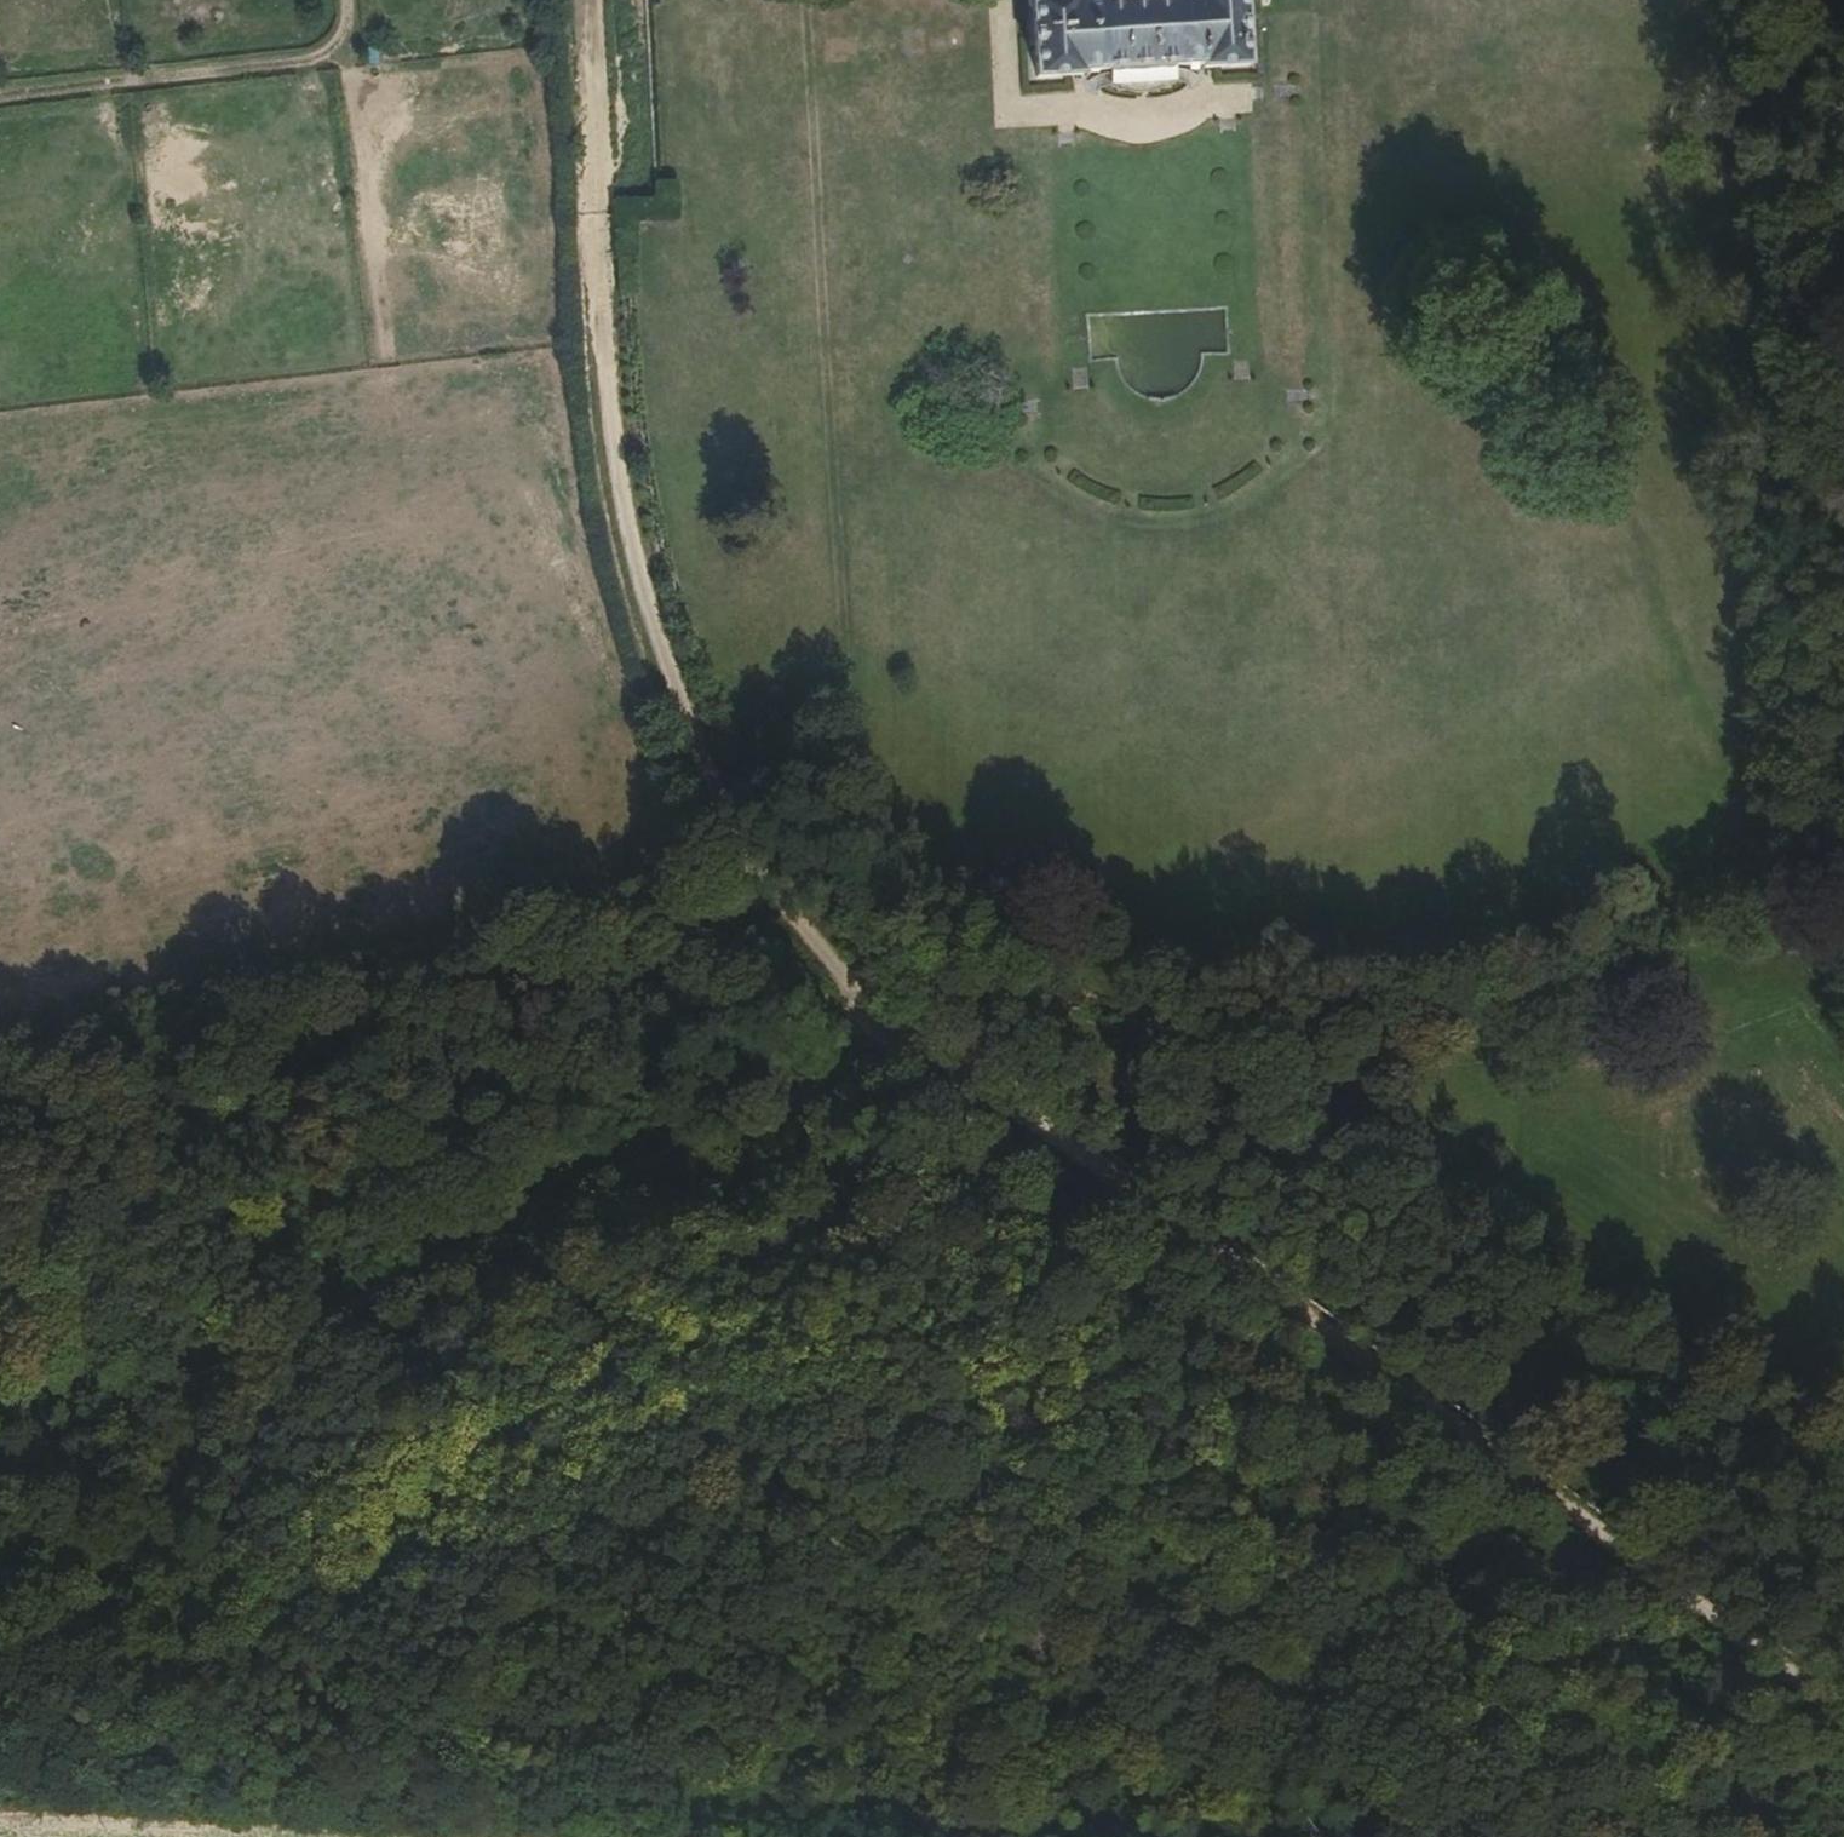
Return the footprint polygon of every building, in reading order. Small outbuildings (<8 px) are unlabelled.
[(1176,24),(1176,14),(1139,17),(1136,0),(1100,0),(1073,1),(1072,18),(1042,17),(1043,31),(986,34),(989,113),(1022,113),(1022,117),(1062,118),(1062,99),(1149,93),(1153,108),(1193,107),(1192,93),(1191,87),(1179,86),(1176,24)]
